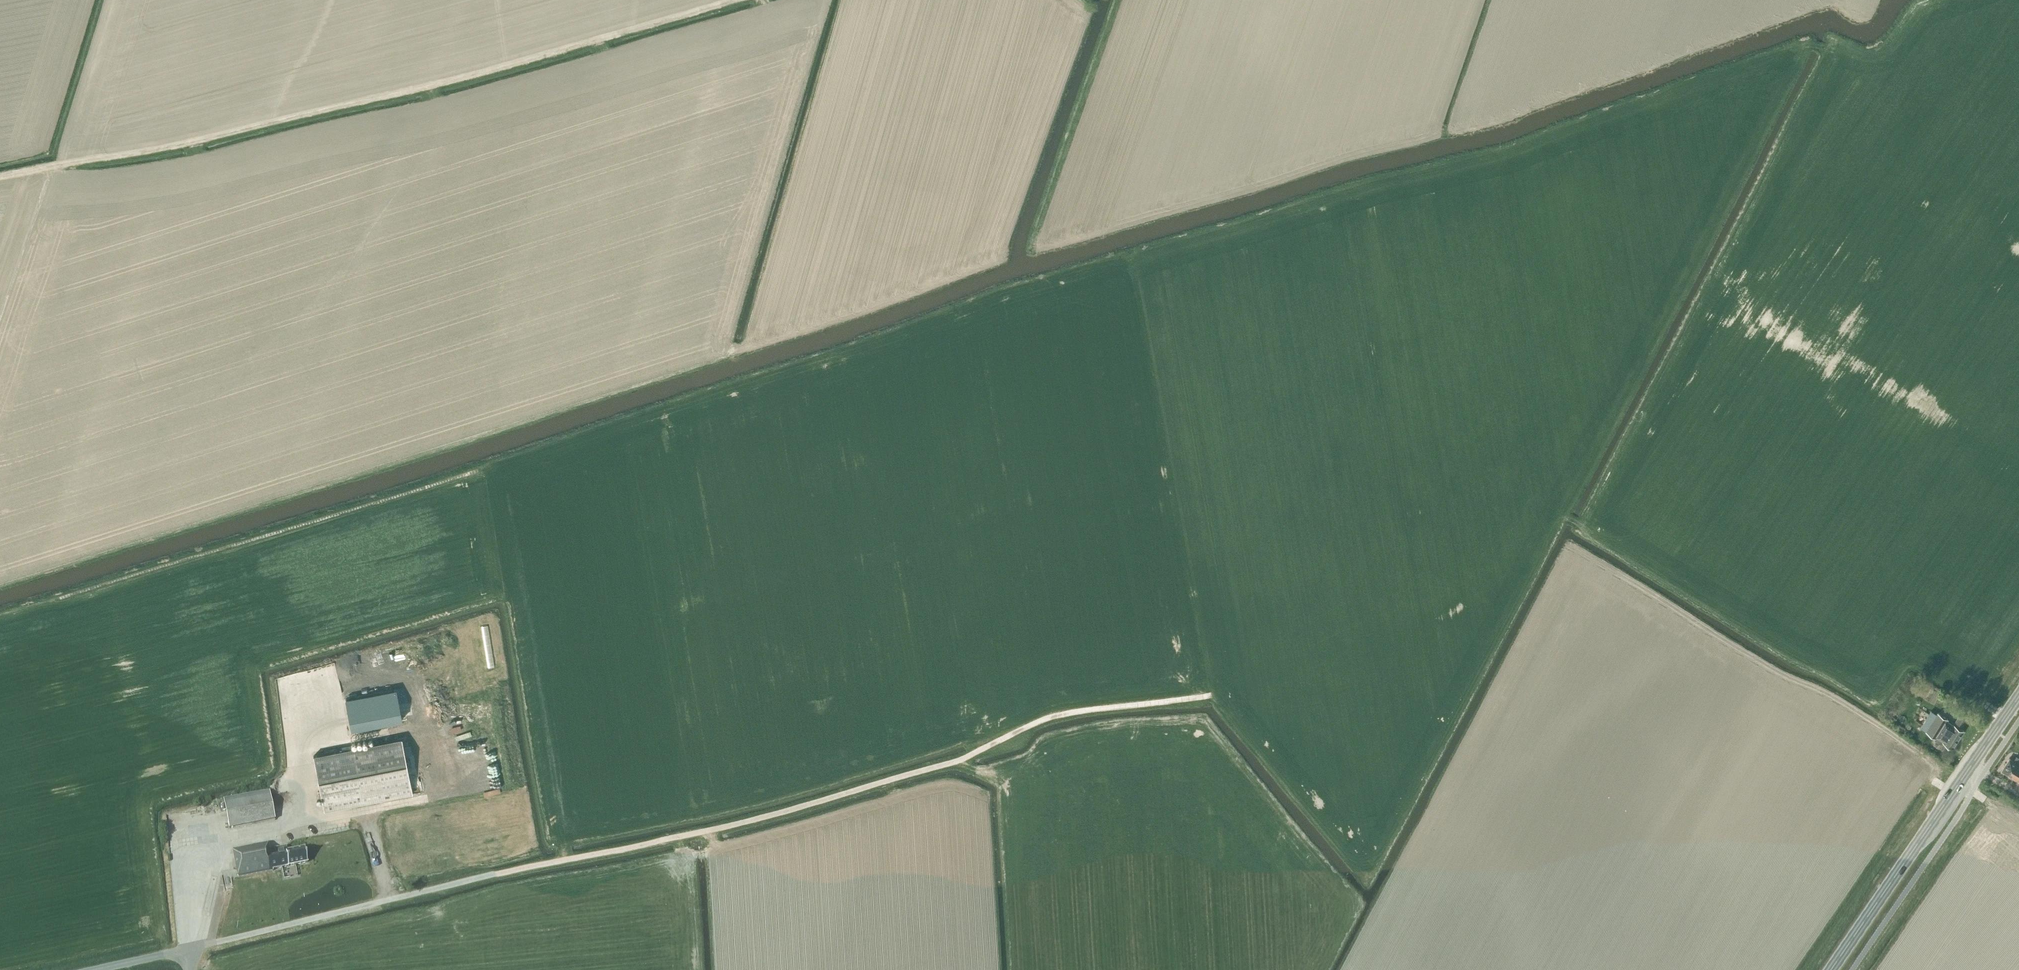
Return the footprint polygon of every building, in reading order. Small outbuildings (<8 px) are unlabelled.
[(376,669),(382,668),(379,652),(373,653),(376,669)] [(395,689),(345,699),(351,729),(401,720),(395,689)] [(1926,731),(1936,736),(1935,738),(1935,740),(1940,743),(1942,743),(1943,741),(1953,747),(1964,730),(1960,728),(1967,718),(1960,713),(1953,724),(1946,721),(1948,718),(1937,712),(1926,731)] [(324,811),(363,803),(412,793),(401,739),(313,756),(324,811)] [(2001,770),(2018,781),(2018,764),(2013,761),(2009,758),(2001,770)] [(269,792),(223,800),(228,829),(274,820),(269,792)] [(268,849),(267,843),(231,850),(237,877),(272,870),(272,869),(306,862),(303,848),(286,851),(285,846),(277,848),(277,847),(272,848),(272,849),(268,849)]
